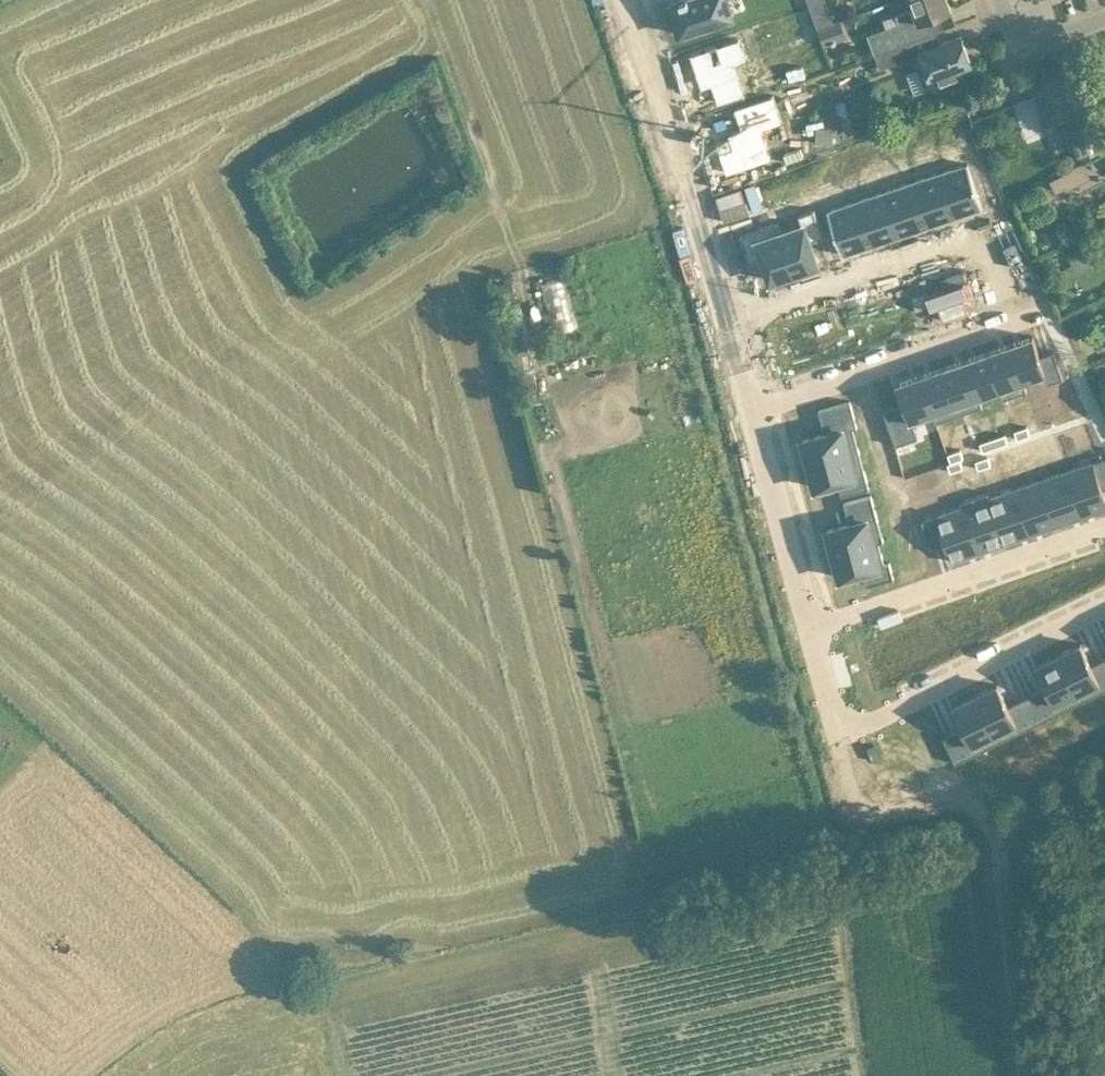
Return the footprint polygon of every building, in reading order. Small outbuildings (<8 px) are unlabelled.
[(680,4),(685,21),(689,19),(692,28),(744,11),(741,0),(683,0),(684,3),(680,4)] [(914,8),(885,18),(887,26),(869,33),(877,53),(904,43),(937,31),(932,16),(952,8),(949,0),(911,0),(914,8)] [(830,24),(818,28),(824,44),(836,40),(830,24)] [(913,53),(920,73),(926,90),(943,84),(963,76),(960,68),(972,63),(962,35),(913,53)] [(702,88),(712,85),(718,103),(746,94),(740,75),(752,72),(747,59),(740,37),(691,53),(698,75),(702,88)] [(882,67),(889,64),(910,57),(904,43),(877,53),(882,67)] [(1104,147),(1104,139),(1096,116),(1086,88),(1073,93),(1064,72),(1034,83),(1047,120),(1064,114),(1069,126),(1080,156),(1104,147)] [(715,154),(721,170),(725,169),(727,173),(772,158),(762,128),(783,122),(774,94),(734,107),(742,129),(728,133),(730,138),(721,140),(716,142),(720,152),(715,154)] [(1020,99),(1012,102),(1015,111),(1024,108),(1020,99)] [(924,126),(927,135),(939,130),(936,122),(924,126)] [(818,126),(817,142),(833,143),(835,128),(818,126)] [(911,131),(914,139),(927,135),(924,126),(911,131)] [(702,190),(720,184),(702,132),(684,138),(702,190)] [(869,146),(872,155),(884,150),(881,142),(869,146)] [(859,159),(872,155),(869,146),(856,151),(859,159)] [(809,170),(822,166),(819,157),(806,162),(809,170)] [(971,162),(943,172),(959,215),(986,205),(986,203),(971,162)] [(1049,177),(1055,189),(1072,181),(1066,169),(1049,177)] [(943,172),(915,182),(931,225),(959,215),(943,172)] [(915,182),(887,192),(903,235),(931,225),(915,182)] [(887,192),(859,202),(875,246),(903,235),(887,192)] [(859,202),(831,212),(847,256),(875,246),(859,202)] [(804,233),(782,239),(794,279),(818,272),(811,249),(825,245),(816,218),(800,223),(804,233)] [(757,236),(741,241),(750,269),(764,264),(771,287),(794,279),(782,239),(760,246),(757,236)] [(1083,246),(1068,253),(1073,263),(1088,256),(1083,246)] [(577,283),(553,286),(560,341),(584,338),(577,283)] [(1033,314),(1012,323),(1028,359),(1049,349),(1054,358),(1067,352),(1055,326),(1042,332),(1033,314)] [(1083,320),(1070,326),(1076,338),(1088,331),(1083,320)] [(1012,323),(991,333),(1007,369),(1028,359),(1012,323)] [(991,333),(969,343),(986,379),(1007,369),(991,333)] [(969,343),(948,353),(964,389),(986,379),(969,343)] [(948,353),(927,363),(943,398),(964,389),(948,353)] [(1093,360),(1098,370),(1104,366),(1104,354),(1093,360)] [(915,392),(901,398),(913,424),(927,418),(922,408),(943,398),(927,363),(906,373),(915,392)] [(799,456),(795,457),(799,472),(800,472),(839,462),(833,440),(843,437),(839,421),(812,428),(815,442),(797,447),(799,456)] [(1067,428),(1060,431),(1065,445),(1072,443),(1094,435),(1089,421),(1067,428)] [(1031,434),(1028,425),(1015,430),(1018,438),(1031,434)] [(1008,442),(1006,433),(993,437),(996,446),(1008,442)] [(993,437),(981,442),(984,450),(996,446),(993,437)] [(902,452),(915,447),(912,439),(899,443),(902,452)] [(1011,448),(1014,458),(1032,452),(1028,442),(1011,448)] [(949,453),(952,461),(964,457),(961,448),(949,453)] [(976,459),(979,468),(992,464),(989,455),(976,459)] [(1087,464),(1104,503),(1104,455),(1087,464)] [(964,467),(961,458),(948,462),(951,471),(964,467)] [(839,462),(800,472),(804,487),(808,486),(810,495),(829,490),(832,504),(860,497),(856,481),(846,484),(840,462),(839,462)] [(905,477),(909,493),(924,488),(954,478),(951,471),(948,462),(919,472),(905,477)] [(1062,475),(1082,519),(1104,508),(1104,503),(1087,464),(1062,475)] [(1062,475),(1037,487),(1057,531),(1082,519),(1062,475)] [(1037,487),(1012,498),(1033,542),(1057,531),(1037,487)] [(1012,498),(987,510),(1008,554),(1033,542),(1012,498)] [(987,510),(949,528),(961,554),(975,547),(983,565),(1008,554),(987,510)] [(831,547),(827,548),(831,563),(832,563),(871,553),(865,531),(876,528),(872,512),(844,519),(847,534),(829,538),(831,547)] [(871,553),(832,563),(836,578),(840,577),(842,586),(861,581),(864,595),(892,588),(888,572),(878,575),(872,553),(871,553)] [(1058,643),(1076,681),(1096,671),(1101,682),(1104,680),(1104,649),(1091,655),(1080,633),(1058,643)] [(1046,676),(1025,686),(1037,712),(1060,702),(1055,691),(1076,681),(1058,643),(1036,654),(1046,676)] [(994,673),(972,684),(989,721),(1010,712),(1015,722),(1037,712),(1025,686),(1005,696),(994,673)] [(960,716),(939,726),(951,752),(974,742),(969,731),(989,721),(972,684),(949,694),(960,716)] [(1016,777),(999,785),(1005,796),(1021,788),(1016,777)]
